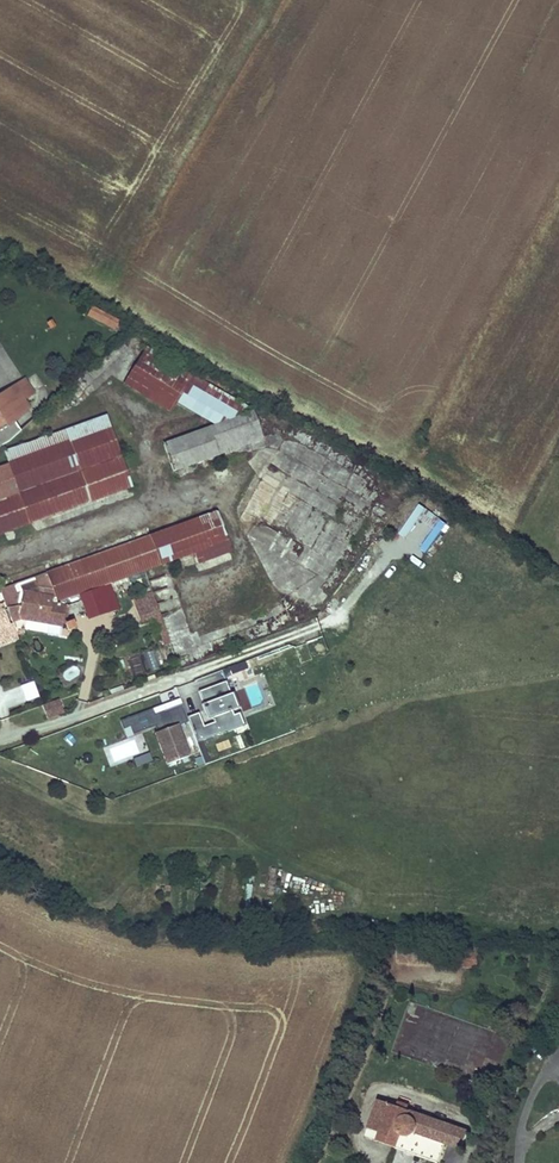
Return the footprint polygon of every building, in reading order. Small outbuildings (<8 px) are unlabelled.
[(88,315),(111,327),(116,317),(93,305),(88,315)] [(192,377),(144,349),(122,386),(170,414),(175,405),(192,377)] [(254,412),(192,377),(175,405),(213,427),(254,412)] [(3,425),(6,428),(30,407),(24,399),(33,393),(24,378),(0,394),(0,427),(3,425)] [(213,427),(162,446),(173,475),(265,440),(254,412),(213,427)] [(6,466),(110,430),(105,417),(1,453),(6,466)] [(110,430),(6,466),(0,468),(0,535),(131,490),(110,430)] [(230,551),(216,511),(192,520),(203,550),(145,570),(148,581),(230,551)] [(192,520),(48,572),(0,590),(12,622),(22,619),(22,615),(45,618),(45,622),(62,624),(65,604),(57,603),(57,600),(116,580),(132,575),(145,570),(203,550),(192,520)] [(118,588),(135,582),(132,575),(116,580),(118,588)] [(113,612),(105,589),(100,591),(108,614),(113,612)] [(108,614),(100,591),(80,598),(88,621),(108,614)] [(158,617),(150,594),(132,601),(139,624),(152,620),(158,617)] [(10,624),(2,605),(0,605),(0,628),(10,624)] [(163,632),(158,617),(152,620),(157,634),(163,632)] [(76,628),(73,621),(66,624),(69,630),(76,628)] [(1,645),(19,638),(13,623),(10,624),(0,628),(0,642),(1,645)] [(168,647),(163,632),(157,634),(162,649),(168,647)] [(145,653),(149,670),(157,668),(152,651),(145,653)] [(245,662),(236,665),(239,673),(248,669),(245,662)] [(27,699),(36,696),(33,682),(23,685),(27,699)] [(198,713),(186,718),(196,744),(244,726),(239,713),(233,715),(232,711),(237,709),(226,682),(198,692),(203,705),(201,705),(207,721),(212,719),(213,723),(203,727),(198,713)] [(161,701),(178,697),(176,689),(159,693),(161,701)] [(21,691),(8,692),(9,705),(21,704),(21,691)] [(42,706),(46,719),(63,713),(58,701),(42,706)] [(173,714),(158,719),(163,732),(177,727),(173,714)] [(189,759),(177,727),(163,732),(153,736),(164,768),(189,759)] [(150,752),(132,757),(134,766),(152,761),(150,752)] [(429,944),(398,942),(396,961),(428,963),(429,944)] [(478,948),(463,947),(462,968),(477,968),(478,948)] [(494,1074),(506,1040),(480,1030),(473,1049),(483,1053),(477,1067),(494,1074)] [(397,1107),(378,1100),(368,1127),(380,1132),(377,1141),(396,1147),(401,1133),(404,1135),(407,1136),(410,1136),(412,1134),(414,1133),(444,1142),(450,1124),(404,1109),(397,1107)]
